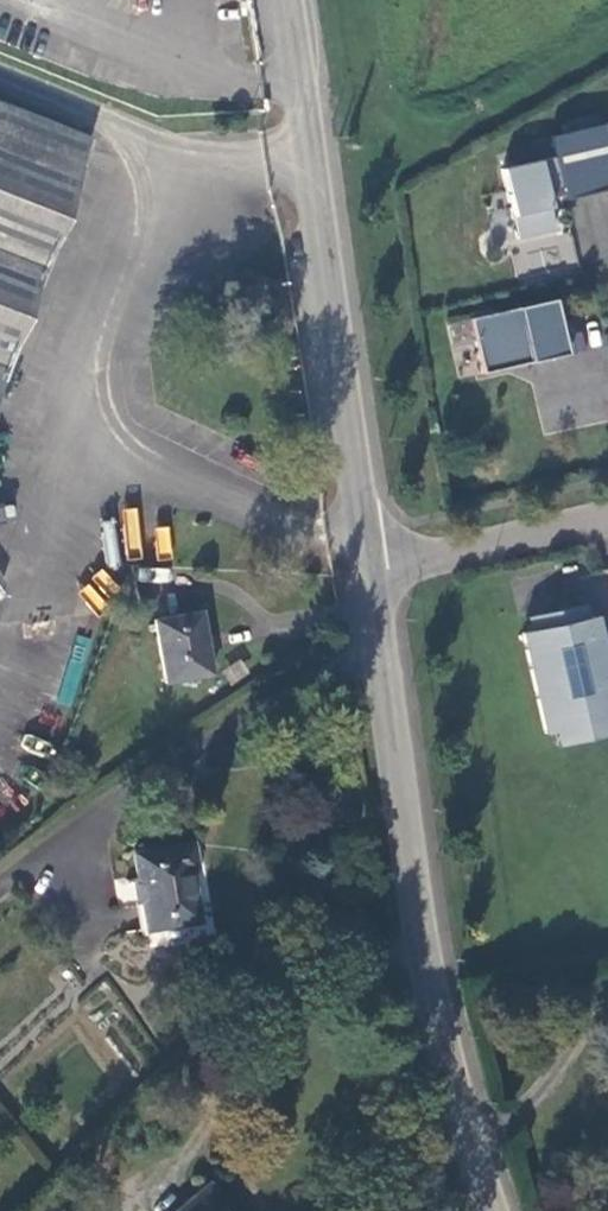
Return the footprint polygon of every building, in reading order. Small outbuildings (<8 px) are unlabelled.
[(88,140),(0,106),(0,361),(88,140)] [(598,120),(544,133),(559,198),(607,187),(607,161),(598,120)] [(553,231),(534,155),(496,165),(503,194),(483,199),(495,245),(553,231)] [(551,295),(466,316),(479,371),(564,351),(551,295)] [(99,611),(121,590),(101,570),(79,591),(99,611)] [(515,630),(539,733),(547,731),(551,745),(607,731),(607,718),(607,681),(592,612),(585,613),(582,600),(521,615),(524,628),(515,630)] [(206,669),(190,615),(146,623),(161,681),(206,669)] [(185,845),(128,856),(141,932),(191,925),(183,870),(189,869),(185,845)] [(202,1184),(173,1210),(227,1210),(202,1184)]
